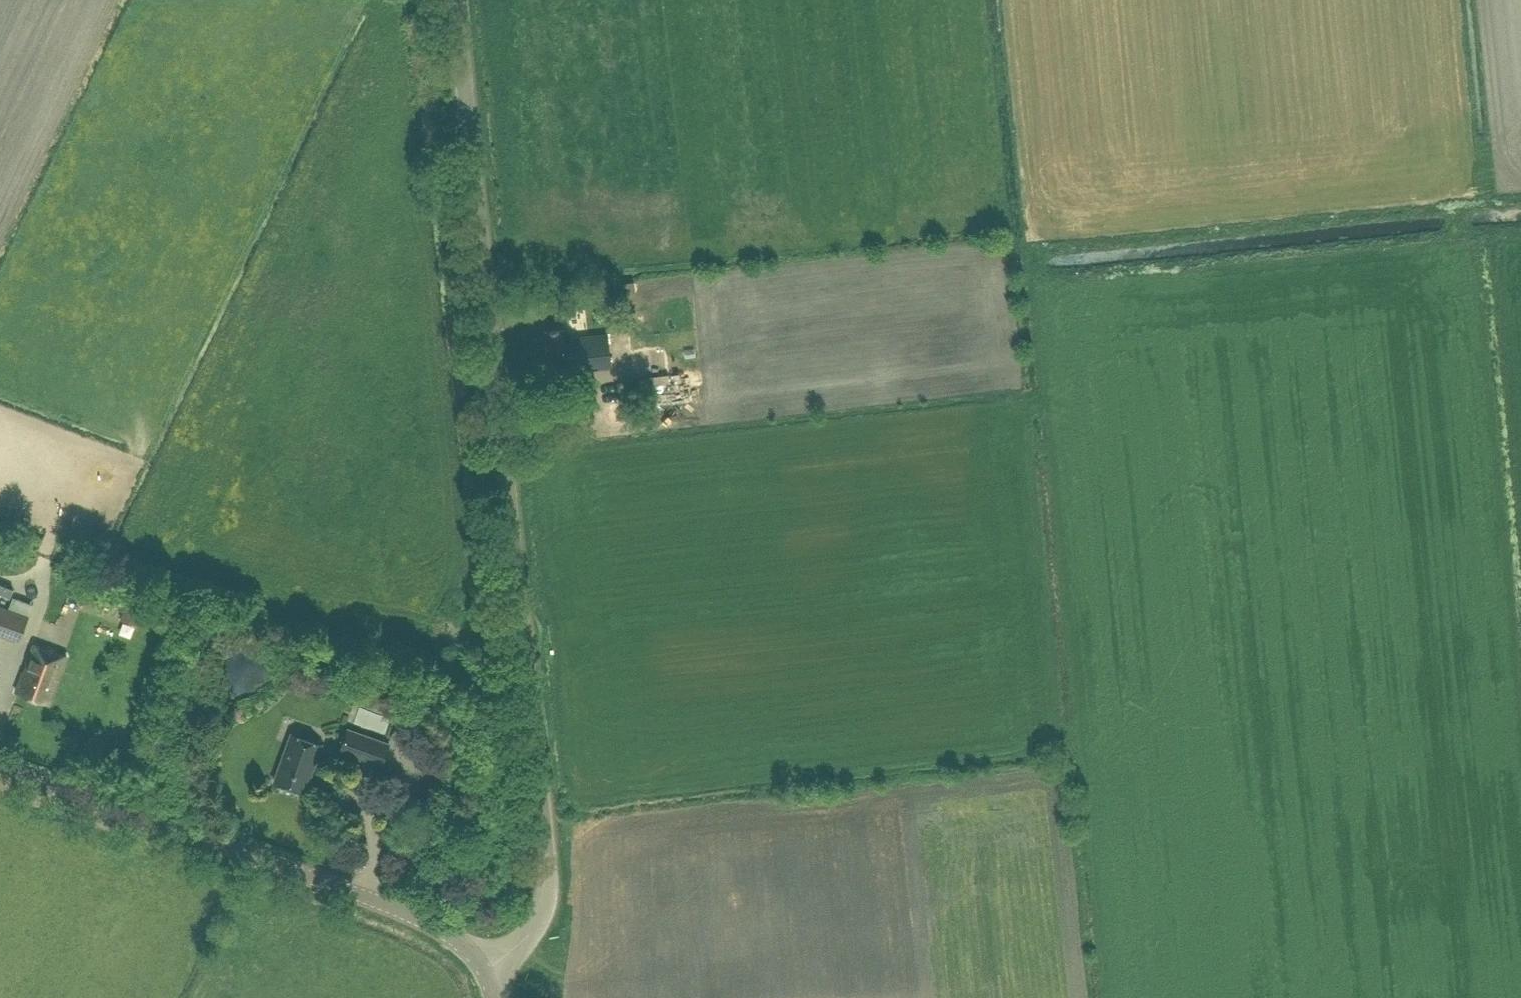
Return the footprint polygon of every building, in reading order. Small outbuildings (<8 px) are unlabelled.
[(548,372),(560,371),(608,366),(605,334),(564,338),(563,329),(544,331),(548,372)] [(647,390),(646,377),(624,379),(626,392),(647,390)] [(28,614),(0,604),(0,631),(19,638),(28,614)] [(49,703),(66,655),(33,643),(15,691),(49,703)] [(402,703),(398,714),(418,721),(421,710),(402,703)] [(339,750),(380,765),(388,742),(347,728),(339,750)] [(273,780),(303,791),(321,743),(290,732),(273,780)]
